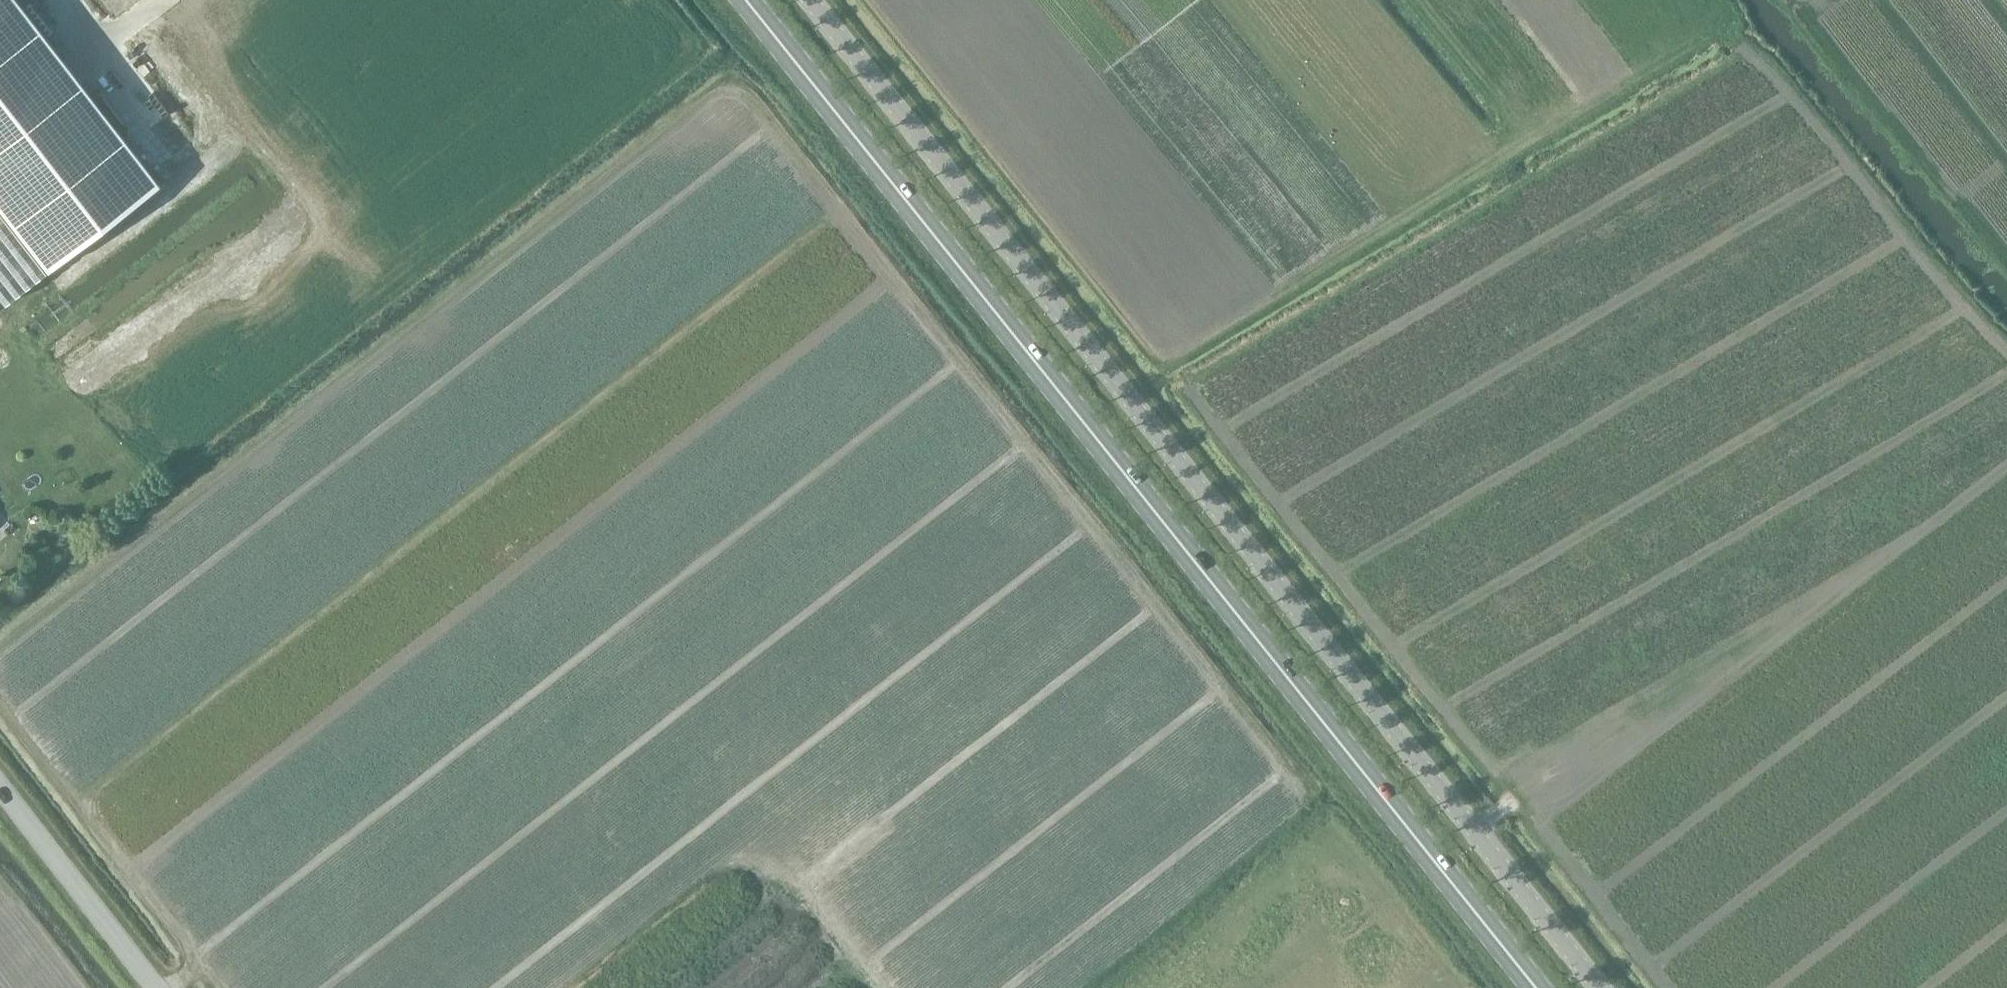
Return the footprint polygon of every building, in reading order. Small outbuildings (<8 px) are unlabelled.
[(6,303),(129,209),(0,42),(0,295),(6,303)]
